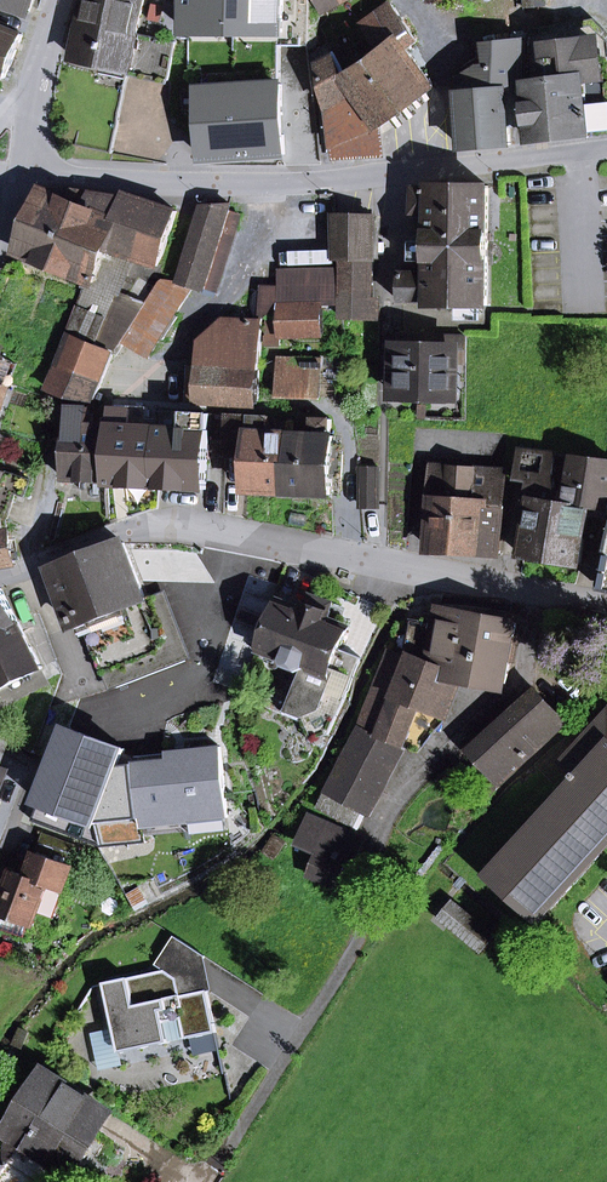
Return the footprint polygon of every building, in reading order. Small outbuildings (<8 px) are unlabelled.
[(28,13),(32,0),(0,0),(0,2),(28,13)] [(137,33),(144,0),(87,0),(81,27),(79,40),(74,59),(167,79),(176,42),(137,33)] [(187,21),(228,21),(228,32),(243,32),(243,21),(283,21),(283,0),(187,0),(187,21)] [(323,12),(346,0),(317,0),(323,12)] [(424,74),(406,49),(418,40),(391,3),(362,24),(373,38),(380,49),(372,54),(380,81),(395,70),(404,83),(415,81),(424,74)] [(591,137),(606,135),(606,35),(591,19),(532,29),(533,39),(527,40),(526,82),(533,141),(590,135),(591,137)] [(6,78),(23,36),(0,26),(0,75),(6,78)] [(79,40),(81,27),(75,26),(72,39),(79,40)] [(372,54),(380,49),(373,38),(353,50),(357,55),(360,61),(372,54)] [(507,88),(523,87),(524,40),(487,44),(489,65),(480,66),(461,78),(462,91),(459,92),(463,148),(511,145),(510,127),(507,88)] [(392,117),(434,86),(424,74),(415,81),(404,83),(395,70),(380,81),(372,54),(360,61),(357,55),(353,50),(351,46),(334,55),(380,125),(392,117)] [(334,158),(383,155),(380,125),(334,55),(317,63),(329,109),(333,142),(329,142),(330,150),(333,150),(334,158)] [(202,109),(196,110),(198,135),(204,134),(205,160),(285,154),(280,84),(278,84),(202,89),(201,90),(202,109)] [(510,127),(526,126),(523,87),(507,88),(510,127)] [(414,215),(431,215),(432,231),(488,232),(489,186),(415,187),(414,215)] [(20,252),(91,279),(93,280),(123,197),(74,190),(69,200),(44,190),(20,252)] [(177,211),(124,194),(123,197),(93,280),(117,289),(116,291),(119,293),(121,289),(134,255),(158,264),(164,253),(177,211)] [(202,205),(178,281),(194,286),(203,289),(228,211),(230,204),(202,205)] [(203,289),(216,293),(238,222),(228,211),(203,289)] [(335,216),(337,252),(374,259),(374,217),(335,216)] [(374,259),(381,259),(382,217),(374,217),(374,259)] [(431,260),(488,260),(488,232),(432,231),(431,242),(414,242),(413,261),(431,261),(431,260)] [(380,303),(373,298),(374,259),(337,252),(337,259),(341,260),(342,318),(380,319),(380,303)] [(482,306),(488,306),(488,260),(431,260),(431,261),(431,272),(402,271),(402,302),(431,303),(431,306),(461,306),(482,306)] [(258,403),(262,316),(280,305),(323,305),(339,303),(338,271),(280,272),(279,287),(262,287),(261,321),(225,319),(201,342),(201,367),(200,401),(258,403)] [(149,299),(176,315),(194,286),(178,281),(164,277),(149,299)] [(114,352),(95,345),(116,291),(117,289),(93,280),(91,279),(47,389),(67,396),(95,400),(99,391),(114,352)] [(114,352),(135,322),(149,299),(121,289),(119,293),(116,291),(95,345),(114,352)] [(149,299),(135,322),(161,339),(163,340),(178,317),(176,315),(149,299)] [(281,336),(323,335),(323,305),(280,305),(280,316),(266,319),(266,346),(281,346),(281,336)] [(461,321),(482,321),(482,306),(461,306),(461,321)] [(99,391),(126,393),(161,339),(135,322),(114,352),(99,391)] [(395,348),(393,393),(454,396),(456,350),(466,350),(466,337),(399,334),(398,348),(395,348)] [(280,359),(279,397),(320,398),(321,360),(280,359)] [(189,400),(200,401),(201,367),(190,367),(189,400)] [(67,456),(66,480),(108,482),(111,426),(89,425),(90,407),(70,406),(68,441),(61,441),(60,456),(67,456)] [(108,482),(108,484),(157,487),(160,429),(129,427),(130,411),(112,410),(111,426),(108,482)] [(208,415),(161,412),(160,429),(157,487),(206,490),(210,431),(207,430),(208,415)] [(249,468),(248,491),(285,493),(288,434),(270,433),(271,418),(230,416),(228,450),(243,451),(242,468),(249,468)] [(315,419),(314,435),(288,434),(285,493),(332,494),(333,477),(343,477),(344,447),(335,446),(335,436),(331,436),(331,420),(315,419)] [(6,450),(10,438),(0,435),(0,448),(6,450)] [(532,500),(522,556),(551,560),(561,503),(552,502),(555,482),(551,482),(556,455),(521,449),(516,479),(530,482),(527,499),(532,500)] [(587,527),(603,530),(605,519),(606,505),(606,461),(575,456),(567,504),(561,503),(551,560),(580,565),(585,537),(587,527)] [(433,549),(501,554),(507,470),(432,465),(428,534),(434,534),(433,549)] [(362,505),(379,505),(379,471),(362,471),(362,505)] [(585,537),(601,540),(603,530),(587,527),(585,537)] [(12,560),(8,532),(0,533),(0,562),(12,560)] [(91,620),(125,607),(145,599),(124,543),(54,570),(75,626),(78,625),(91,620)] [(19,622),(1,588),(0,589),(0,632),(19,622)] [(185,661),(193,658),(166,591),(159,594),(166,611),(172,627),(178,644),(185,661)] [(145,599),(125,607),(132,624),(166,611),(159,594),(145,599)] [(307,605),(329,613),(333,603),(311,595),(307,605)] [(313,741),(331,736),(361,659),(339,650),(347,629),(327,621),(330,614),(329,613),(307,605),(306,604),(303,612),(283,603),(265,649),(285,657),(287,666),(301,672),(294,691),(311,698),(302,721),(313,741)] [(125,607),(91,620),(97,637),(132,624),(125,607)] [(430,664),(440,610),(433,609),(431,622),(411,619),(404,654),(430,664)] [(456,674),(506,683),(517,623),(440,610),(430,664),(429,668),(456,674)] [(132,624),(138,640),(172,627),(166,611),(132,624)] [(97,637),(91,620),(78,625),(81,633),(87,631),(110,690),(117,688),(110,670),(104,653),(97,637)] [(42,668),(19,622),(0,632),(0,689),(42,668)] [(97,637),(104,653),(138,640),(132,624),(97,637)] [(138,640),(144,657),(178,644),(172,627),(138,640)] [(104,653),(110,670),(144,657),(138,640),(104,653)] [(151,674),(185,661),(178,644),(144,657),(151,674)] [(419,705),(440,714),(456,674),(429,668),(430,664),(404,654),(403,659),(390,653),(362,725),(404,742),(419,705)] [(110,670),(117,688),(151,674),(144,657),(110,670)] [(284,714),(302,721),(311,698),(294,691),(284,714)] [(536,692),(474,749),(502,781),(565,724),(536,692)] [(402,746),(420,753),(445,722),(448,717),(440,714),(419,705),(404,742),(402,746)] [(538,920),(606,844),(606,715),(563,762),(576,774),(574,776),(578,779),(489,876),(538,920)] [(186,752),(186,760),(136,765),(135,756),(132,718),(76,724),(39,824),(102,847),(144,843),(144,836),(143,826),(190,821),(191,831),(192,834),(228,830),(220,748),(186,752)] [(355,826),(363,809),(369,812),(401,752),(359,730),(327,790),(330,791),(321,808),(355,826)] [(136,765),(186,760),(186,752),(135,756),(136,765)] [(493,776),(479,788),(486,796),(500,783),(493,776)] [(334,885),(343,863),(350,866),(361,839),(311,818),(300,844),(323,854),(313,876),(334,885)] [(144,836),(191,831),(190,821),(143,826),(144,836)] [(81,847),(47,835),(40,855),(37,854),(28,877),(13,871),(12,874),(2,870),(0,875),(0,896),(4,898),(0,907),(0,914),(2,914),(0,919),(0,928),(28,937),(32,925),(36,927),(41,913),(56,918),(81,847)] [(440,918),(481,952),(495,935),(454,902),(440,918)] [(178,979),(187,985),(205,956),(175,936),(156,965),(165,971),(106,983),(116,1029),(121,1053),(170,1043),(165,1022),(181,1019),(185,1039),(216,1033),(207,991),(181,996),(178,979)] [(207,991),(214,990),(205,956),(187,985),(178,979),(181,996),(207,991)] [(170,1043),(185,1039),(181,1019),(165,1022),(170,1043)] [(121,1053),(116,1029),(92,1034),(100,1071),(124,1065),(121,1053)] [(8,1134),(70,1174),(110,1113),(48,1073),(8,1134)] [(0,1176),(0,1181),(35,1181),(8,1164),(0,1176)]
